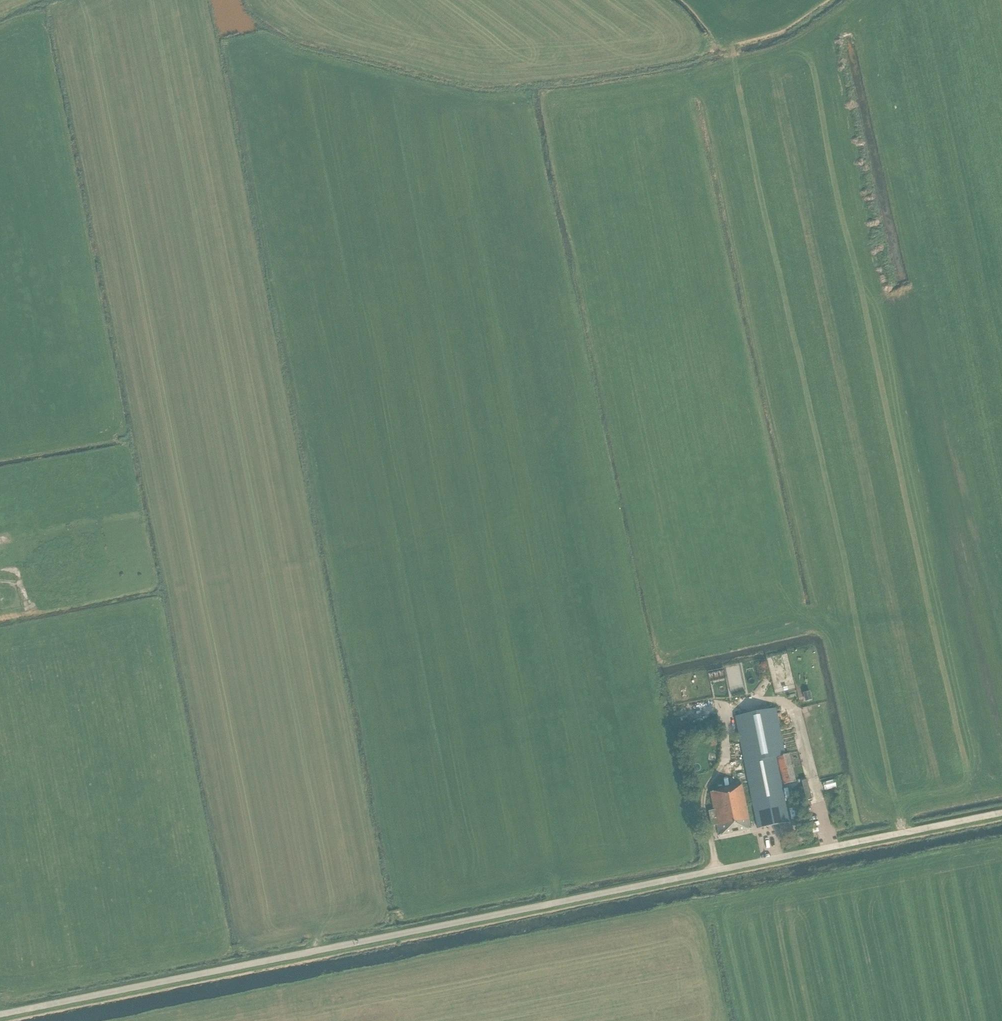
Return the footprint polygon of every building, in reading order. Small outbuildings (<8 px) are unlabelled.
[(735,717),(743,759),(733,761),(735,773),(746,771),(757,828),(789,822),(776,757),(785,754),(776,709),(735,717)] [(777,758),(784,785),(796,782),(789,754),(777,758)] [(807,779),(801,781),(806,801),(812,799),(807,779)] [(719,789),(719,790),(710,792),(714,810),(709,811),(712,826),(718,825),(717,825),(719,835),(720,835),(720,836),(750,830),(750,829),(751,829),(742,784),(719,789)]
